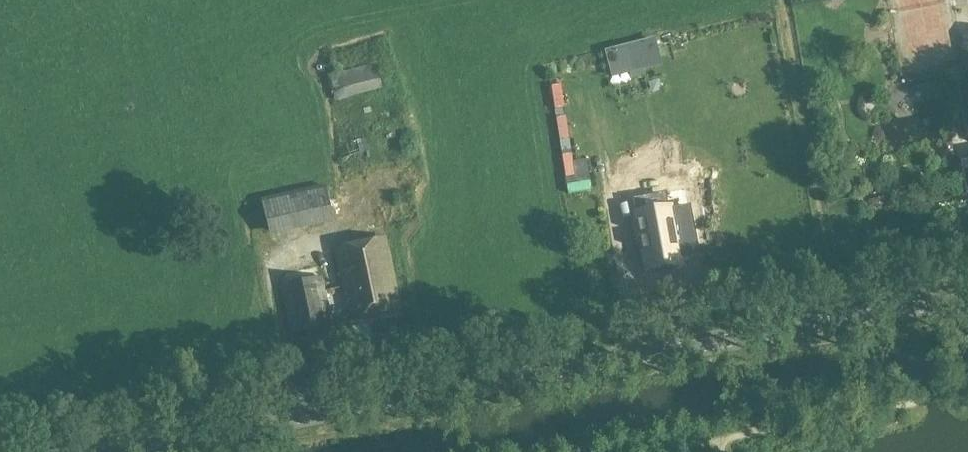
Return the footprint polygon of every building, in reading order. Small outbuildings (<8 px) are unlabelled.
[(654,40),(589,56),(591,65),(609,60),(611,69),(659,57),(654,40)] [(335,100),(383,89),(377,63),(329,74),(335,100)] [(338,144),(341,161),(367,156),(363,139),(338,144)] [(641,170),(642,185),(602,186),(603,208),(667,206),(665,169),(641,170)] [(323,184),(252,199),(260,234),(330,219),(323,184)] [(646,269),(680,263),(672,220),(639,226),(646,269)] [(351,320),(400,310),(385,239),(336,250),(351,320)] [(322,278),(281,286),(291,333),(332,324),(322,278)]
